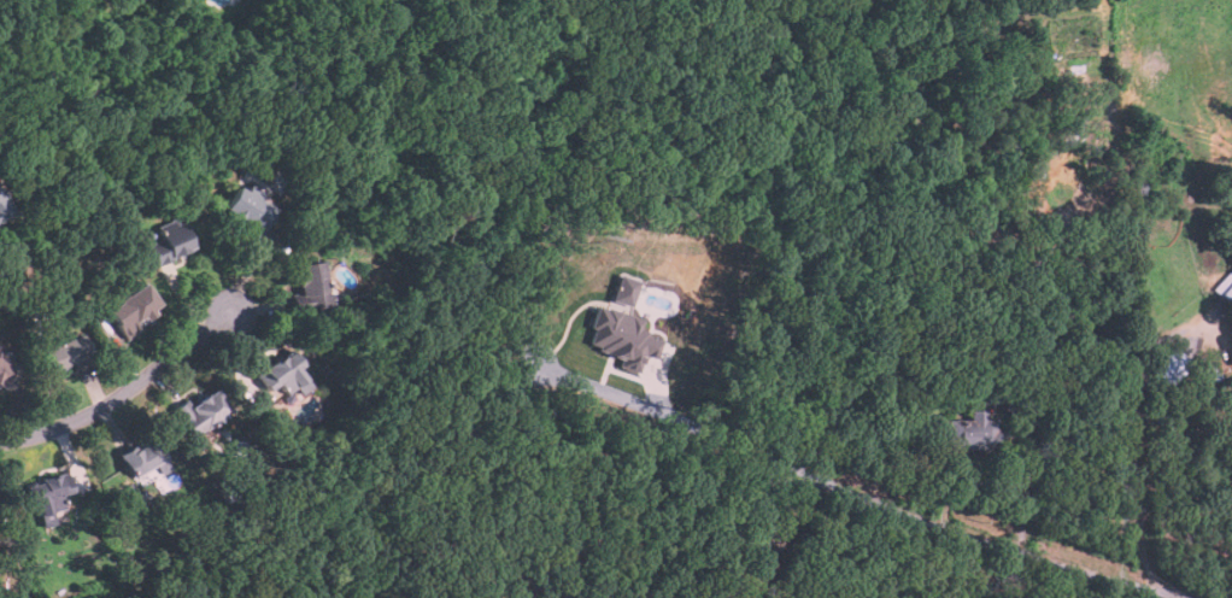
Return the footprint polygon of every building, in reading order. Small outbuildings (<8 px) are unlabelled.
[(260,194),(236,182),(219,217),(260,236),(275,206),(258,199),(260,194)] [(0,191),(0,221),(15,207),(0,191)] [(178,216),(156,225),(162,238),(148,244),(158,264),(193,248),(178,216)] [(322,260),(294,263),(298,311),(327,309),(322,260)] [(1213,289),(1231,307),(1231,269),(1213,289)] [(129,336),(159,303),(136,282),(106,315),(129,336)] [(644,319),(598,305),(585,348),(632,361),(644,364),(647,353),(658,357),(664,339),(640,331),(644,319)] [(43,346),(49,371),(88,362),(81,335),(43,346)] [(8,391),(17,354),(0,350),(0,389),(8,391)] [(306,380),(291,352),(256,371),(266,391),(280,383),(284,392),(306,380)] [(186,399),(171,409),(193,438),(229,410),(212,388),(189,405),(186,399)] [(971,420),(949,421),(950,449),(1000,446),(999,418),(986,418),(986,409),(970,410),(971,420)] [(128,475),(163,461),(153,438),(119,452),(128,475)] [(27,481),(33,514),(65,508),(63,494),(71,493),(68,474),(27,481)] [(123,489),(137,508),(150,497),(144,490),(139,494),(131,483),(123,489)]
